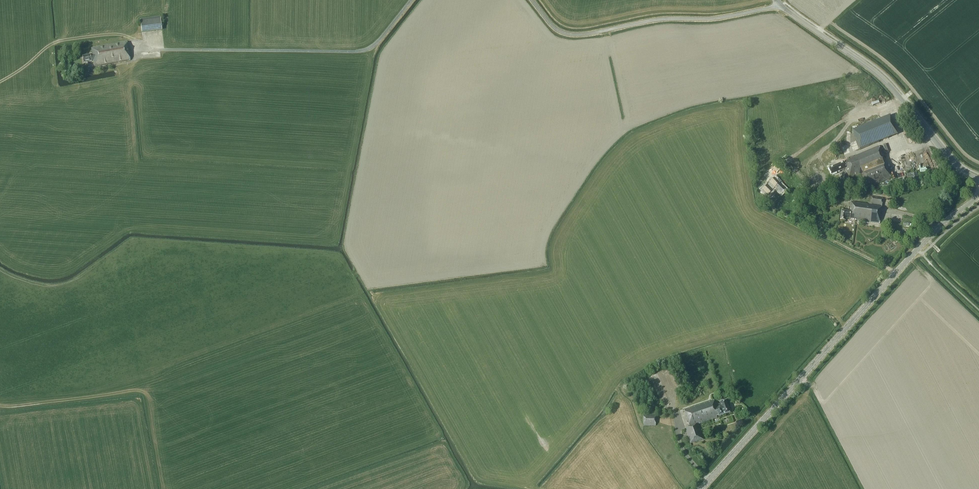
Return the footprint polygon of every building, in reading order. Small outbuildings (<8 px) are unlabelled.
[(160,17),(140,20),(142,33),(162,30),(160,17)] [(94,67),(130,60),(127,41),(91,48),(92,55),(91,55),(82,56),(84,63),(93,61),(94,67)] [(867,89),(874,85),(872,80),(864,84),(867,89)] [(897,134),(890,115),(852,130),(859,149),(897,134)] [(865,189),(891,179),(879,146),(843,160),(844,162),(829,168),(832,174),(846,169),(850,178),(859,175),(865,189)] [(916,173),(911,174),(907,175),(908,182),(918,180),(916,173)] [(782,194),(786,190),(780,183),(777,180),(771,185),(775,189),(776,188),(782,194)] [(880,224),(883,198),(871,197),(870,204),(851,202),(850,212),(842,210),(840,220),(845,221),(846,218),(856,219),(856,220),(880,224)] [(719,417),(731,413),(727,401),(720,403),(720,405),(717,406),(715,400),(684,410),(690,427),(685,428),(691,444),(703,440),(698,424),(717,418),(717,416),(718,416),(719,417)] [(656,415),(644,415),(644,426),(656,426),(656,415)]
